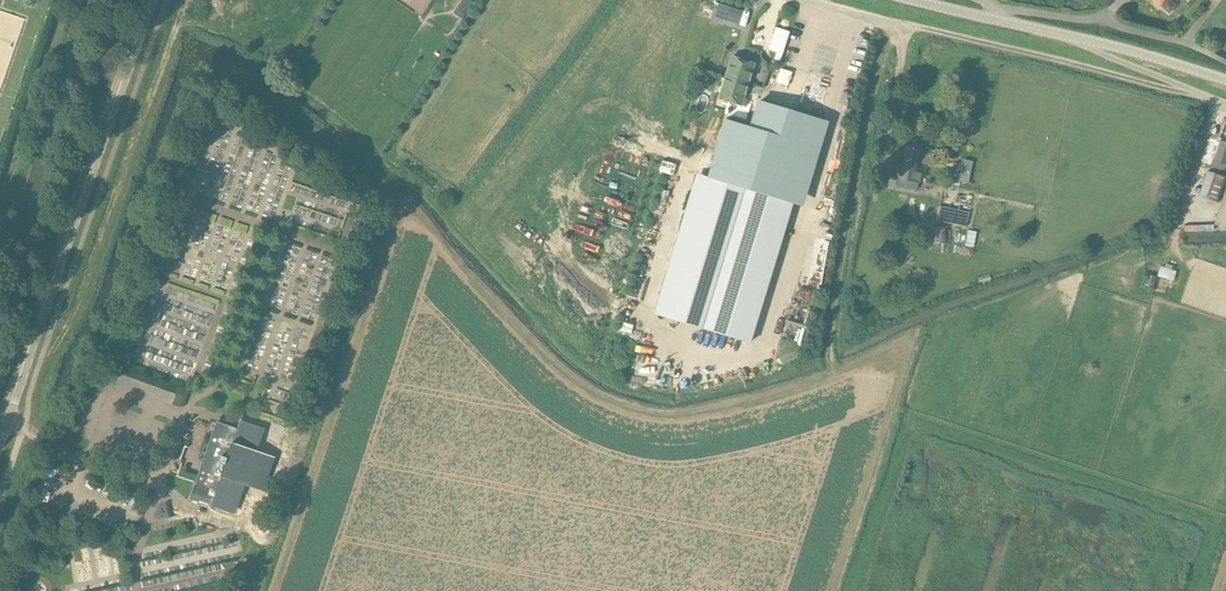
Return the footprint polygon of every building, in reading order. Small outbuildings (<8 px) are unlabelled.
[(456,15),(463,19),(474,1),(471,0),(465,0),(456,15)] [(1160,7),(1160,6),(1163,8),(1162,8),(1169,14),(1177,5),(1171,0),(1151,0),(1160,7)] [(731,19),(741,22),(744,11),(735,8),(731,19)] [(732,57),(719,99),(721,99),(739,105),(745,106),(747,99),(744,98),(754,63),(732,57)] [(709,177),(667,317),(704,328),(750,342),(793,203),(805,207),(832,122),(758,98),(750,124),(729,117),(709,177)] [(847,105),(845,112),(857,115),(859,109),(847,105)] [(1212,169),(1224,173),(1225,166),(1225,144),(1221,142),(1214,162),(1212,169)] [(900,179),(898,187),(917,191),(918,182),(920,182),(922,171),(920,171),(921,168),(918,167),(919,164),(932,166),(935,155),(921,152),(921,150),(906,147),(903,159),(900,179)] [(954,163),(950,180),(968,184),(973,162),(967,161),(966,165),(954,163)] [(1225,180),(1225,176),(1209,170),(1200,196),(1218,203),(1225,180)] [(1215,225),(1225,228),(1225,225),(1225,190),(1215,225)] [(939,207),(936,221),(966,228),(969,214),(939,207)] [(932,229),(930,246),(943,247),(946,231),(932,229)] [(1165,267),(1161,266),(1158,276),(1174,281),(1177,271),(1173,270),(1175,266),(1167,264),(1165,267)] [(1145,285),(1153,288),(1157,277),(1148,275),(1145,285)] [(679,356),(675,371),(693,375),(697,360),(679,356)] [(236,433),(216,426),(211,442),(213,442),(203,470),(201,469),(191,498),(212,505),(222,477),(245,485),(257,451),(234,443),(244,414),(243,413),(236,433)]
